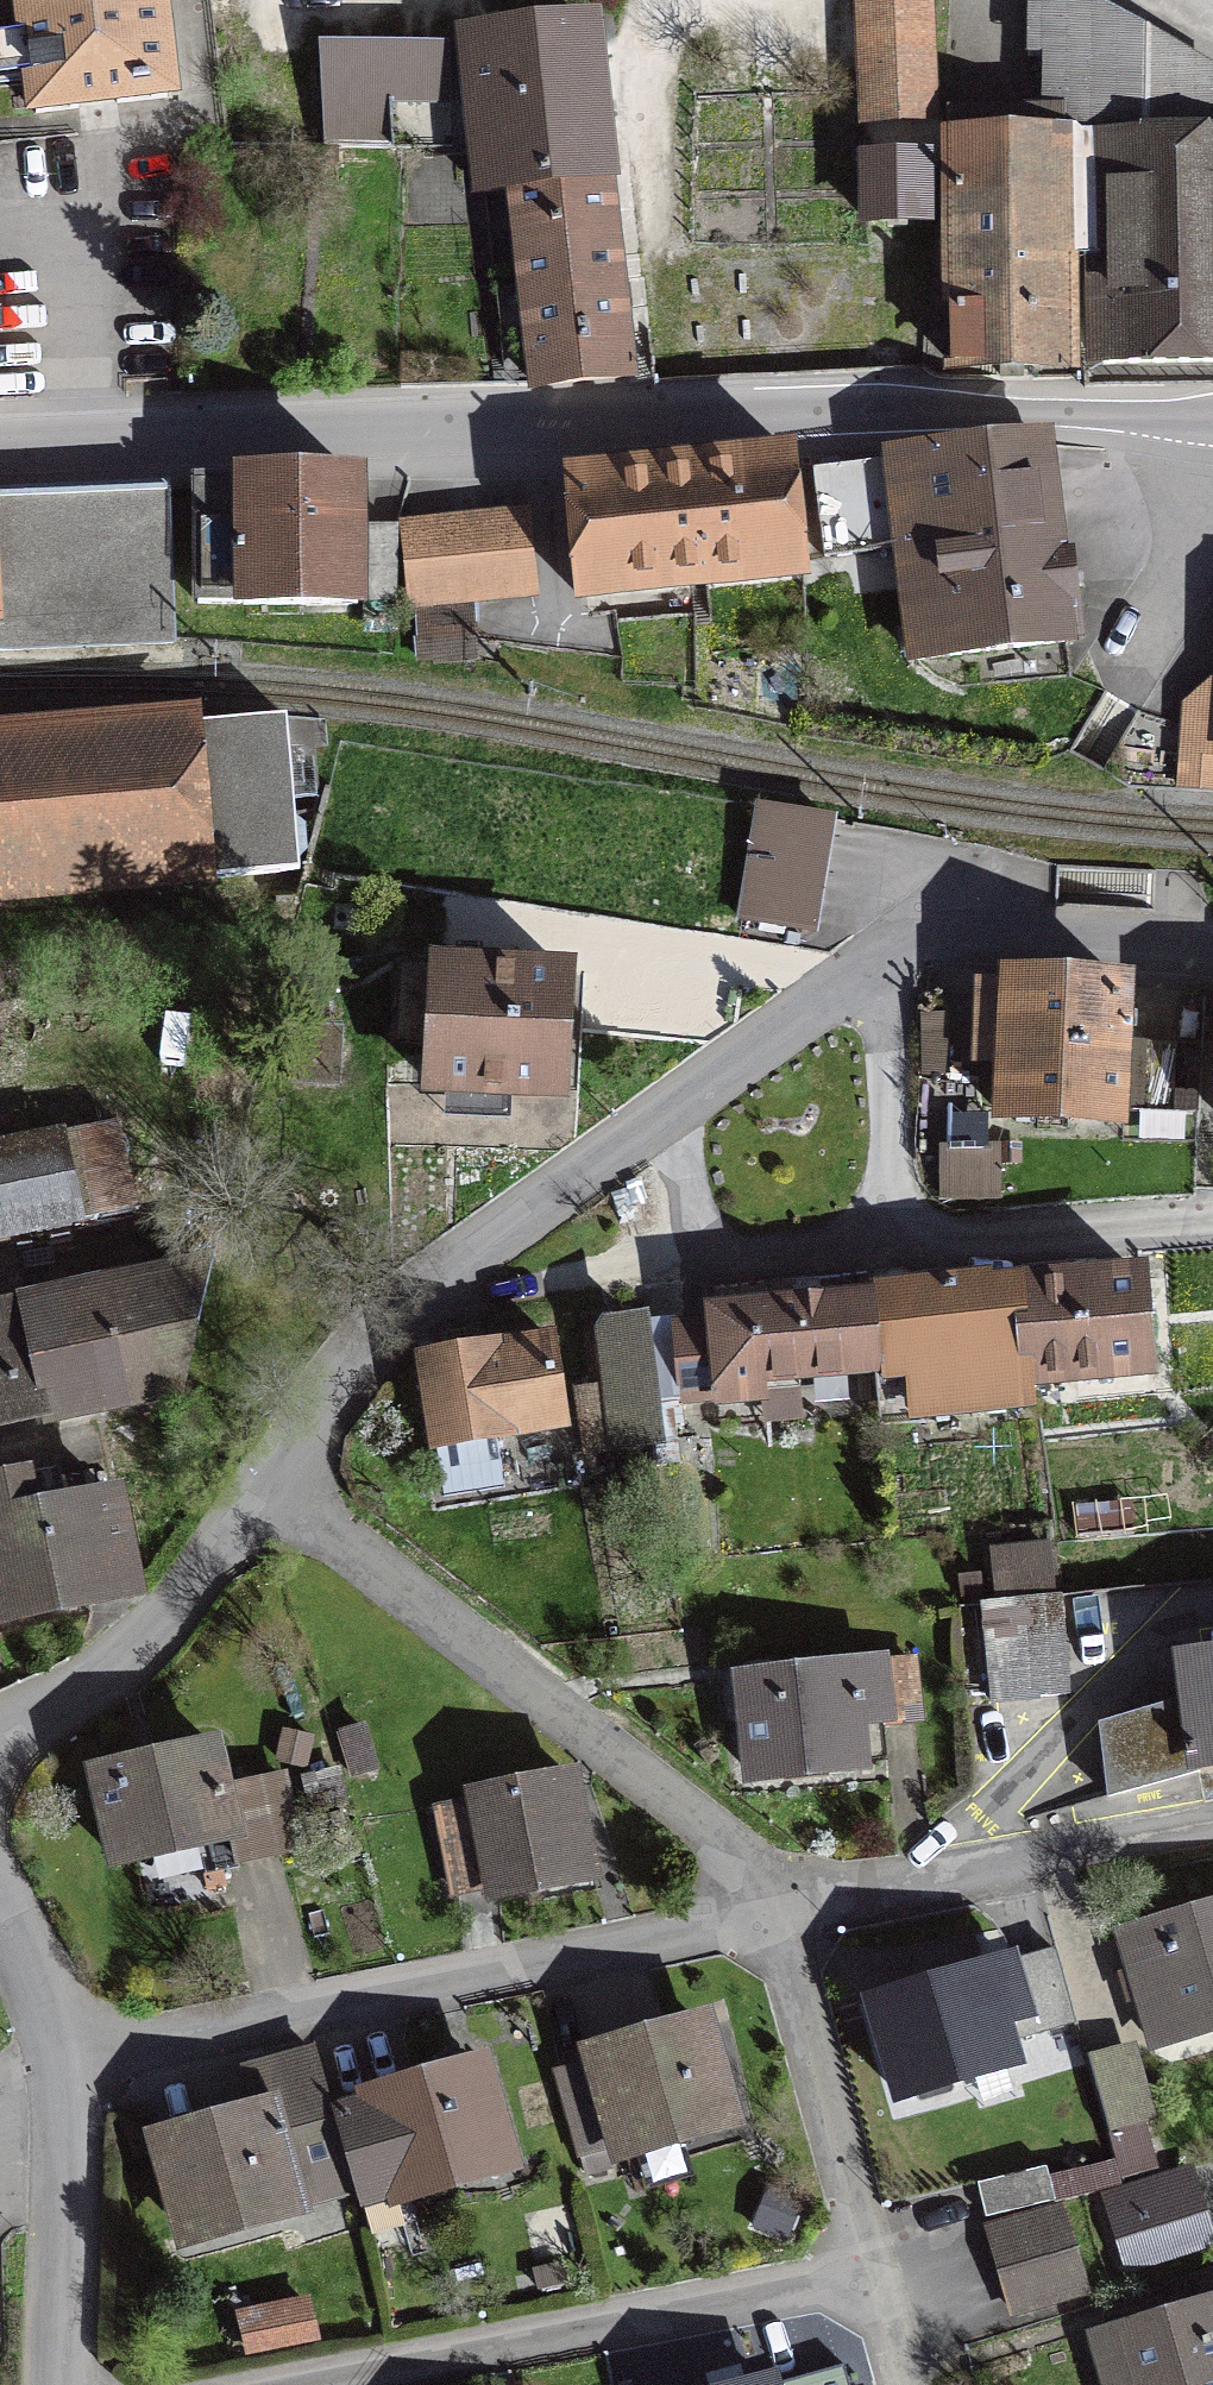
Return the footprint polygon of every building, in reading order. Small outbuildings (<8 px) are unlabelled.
[(155,0),(23,0),(36,113),(167,97),(155,0)] [(927,0),(864,0),(860,0),(865,119),(932,116),(927,0)] [(1042,55),(1043,108),(1062,115),(1085,124),(1085,139),(1064,139),(1066,256),(1101,256),(1103,363),(1212,362),(1212,73),(1086,0),(1029,0),(1029,55),(1042,55)] [(483,192),(513,189),(607,177),(591,26),(467,41),(468,53),(479,151),(483,192)] [(388,148),(395,148),(391,51),(391,47),(325,46),(325,51),(215,49),(227,146),(388,148)] [(450,151),(479,151),(468,53),(391,51),(395,148),(450,151)] [(955,364),(1068,363),(1066,256),(1064,139),(1085,139),(1085,124),(1062,115),(1043,108),(1043,116),(951,116),(955,364)] [(926,219),(926,159),(866,160),(867,220),(926,219)] [(629,376),(607,177),(513,189),(532,351),(524,352),(525,364),(533,363),(536,386),(629,376)] [(1073,557),(1058,558),(1044,444),(891,453),(917,659),(1067,641),(1066,633),(1081,631),(1073,557)] [(805,572),(791,454),(569,477),(580,596),(805,572)] [(397,528),(357,528),(357,478),(197,480),(198,603),(357,604),(357,600),(395,600),(397,528)] [(173,643),(167,489),(0,496),(0,650),(173,643)] [(406,527),(414,602),(532,591),(524,515),(406,527)] [(299,870),(286,717),(192,725),(192,716),(0,733),(0,896),(299,870)] [(1180,784),(1212,787),(1212,725),(1185,723),(1180,784)] [(741,918),(809,930),(828,819),(760,807),(741,918)] [(560,1092),(566,971),(439,966),(432,1087),(560,1092)] [(1006,987),(980,985),(976,1062),(1001,1063),(999,1114),(1120,1120),(1126,987),(1006,981),(1006,987)] [(1139,1110),(1173,1111),(1176,1043),(1142,1042),(1139,1110)] [(138,1208),(120,1120),(0,1145),(0,1236),(138,1208)] [(944,1196),(997,1195),(997,1153),(943,1154),(944,1196)] [(175,1387),(203,1266),(27,1303),(50,1414),(175,1387)] [(1021,1284),(1030,1381),(1148,1371),(1140,1275),(1063,1281),(1062,1269),(1020,1272),(1021,1284)] [(1032,1404),(1030,1381),(1021,1284),(887,1294),(891,1346),(893,1371),(914,1369),(919,1415),(1032,1404)] [(875,1372),(893,1371),(891,1346),(887,1294),(820,1300),(819,1286),(795,1288),(796,1302),(712,1312),(713,1323),(676,1326),(680,1374),(688,1398),(761,1397),(760,1380),(875,1372)] [(50,1414),(27,1303),(0,1309),(0,1425),(50,1414)] [(587,1451),(618,1447),(605,1328),(603,1314),(584,1317),(593,1390),(580,1391),(587,1451)] [(605,1328),(618,1447),(653,1443),(641,1325),(605,1328)] [(549,1337),(419,1357),(444,1497),(504,1487),(496,1437),(563,1426),(549,1337)] [(134,1592),(115,1497),(56,1509),(51,1483),(0,1493),(0,1619),(134,1592)] [(1067,1693),(1061,1595),(981,1603),(992,1704),(1067,1693)] [(1183,1660),(1189,1700),(1099,1725),(1108,1796),(1199,1771),(1198,1763),(1212,1761),(1212,1656),(1183,1660)] [(918,1719),(912,1661),(743,1680),(752,1775),(859,1762),(854,1716),(883,1713),(884,1723),(918,1719)] [(281,1777),(223,1790),(213,1746),(96,1772),(116,1859),(232,1833),(239,1861),(297,1848),(281,1777)] [(440,1809),(458,1893),(577,1871),(570,1843),(584,1840),(573,1780),(440,1809)] [(1212,2025),(1212,1908),(1124,1934),(1156,2042),(1212,2025)] [(999,2019),(1006,2041),(1074,2021),(1054,1950),(1010,1963),(1024,2011),(999,2019)] [(1024,2011),(1010,1963),(875,2003),(901,2092),(1012,2059),(1006,2041),(999,2019),(1024,2011)] [(609,2148),(729,2115),(704,2026),(557,2071),(586,2173),(614,2167),(609,2148)] [(185,2232),(350,2186),(312,2051),(249,2068),(262,2114),(160,2143),(185,2232)] [(1142,2122),(1123,2054),(1090,2063),(1109,2131),(1142,2122)] [(416,2218),(407,2186),(507,2158),(481,2069),(336,2111),(370,2231),(416,2218)] [(1046,2166),(977,2182),(985,2217),(1054,2200),(1046,2166)] [(1206,2241),(1189,2187),(1111,2211),(1128,2265),(1206,2241)] [(989,2229),(1013,2311),(1085,2290),(1062,2208),(989,2229)] [(314,2337),(307,2301),(241,2315),(249,2350),(314,2337)] [(1098,2336),(1112,2384),(1212,2384),(1212,2302),(1098,2336)]
